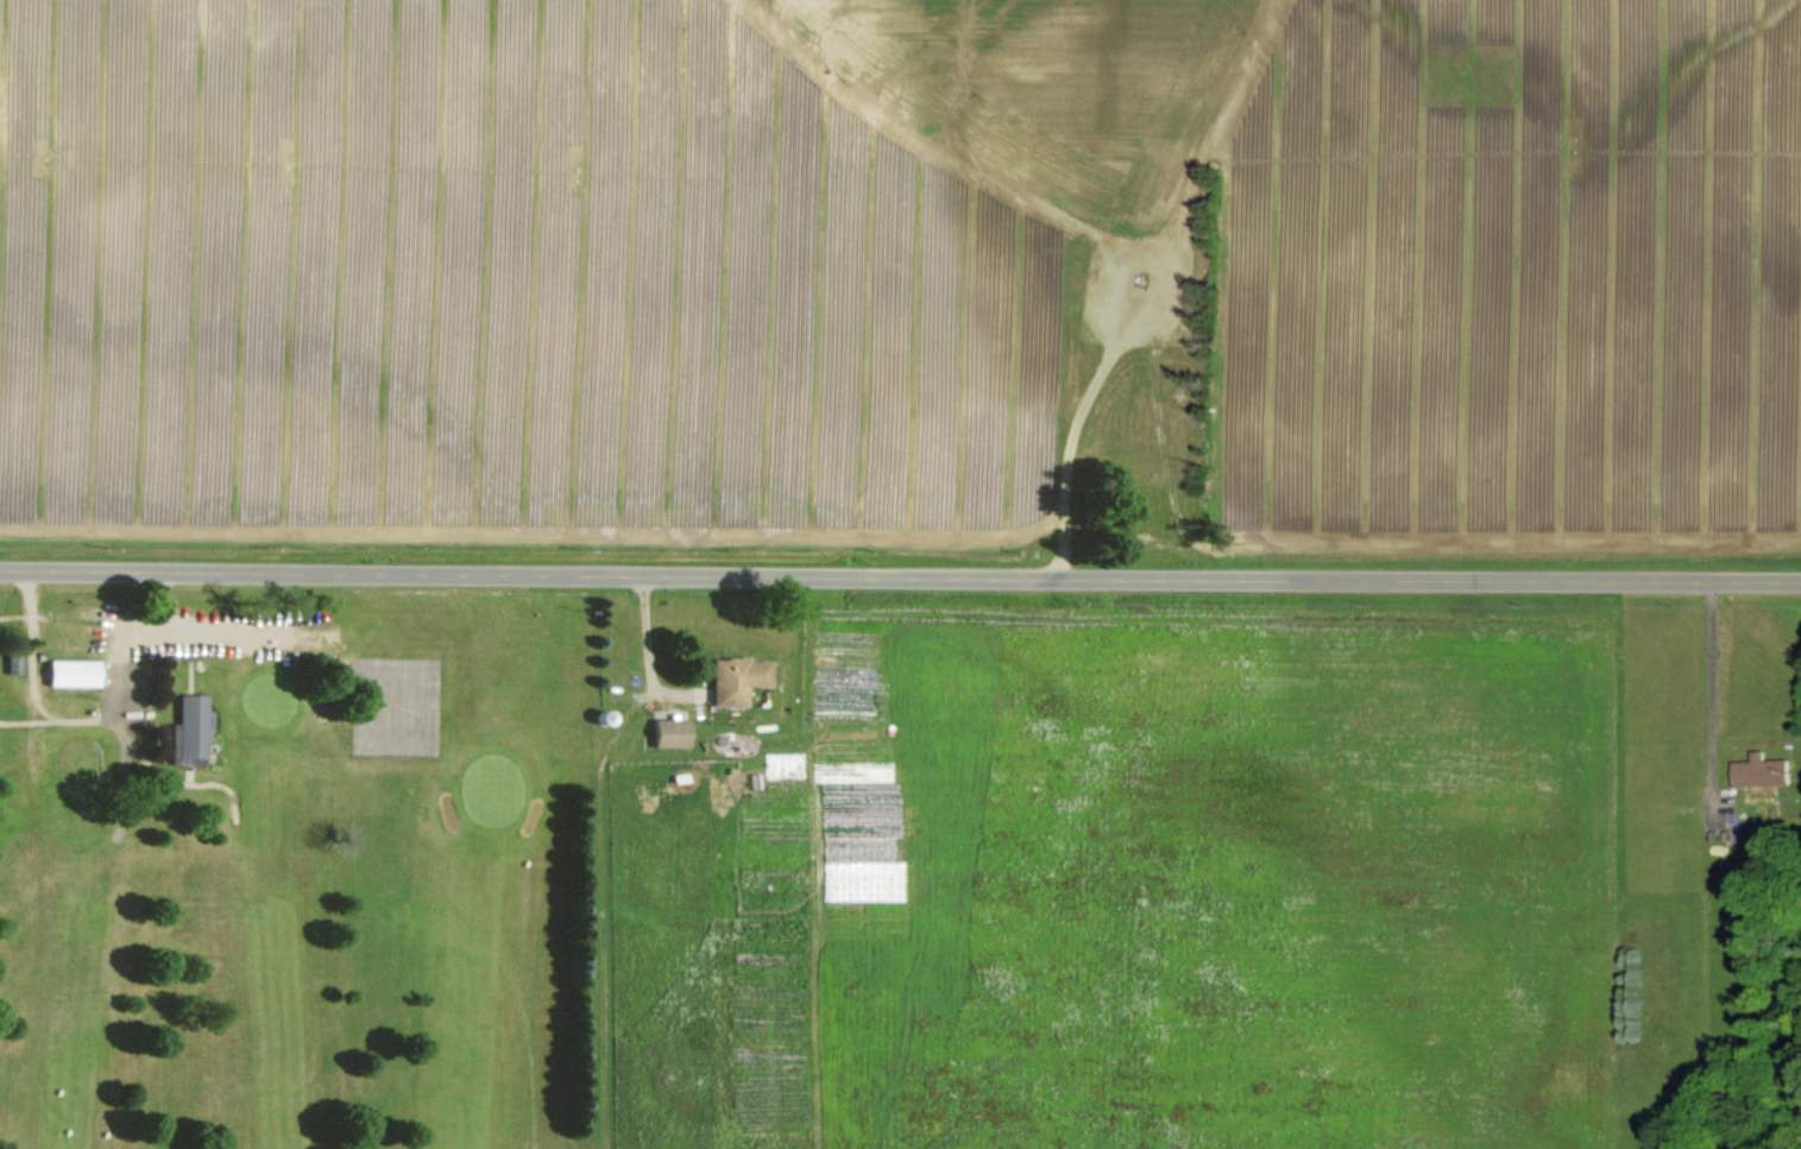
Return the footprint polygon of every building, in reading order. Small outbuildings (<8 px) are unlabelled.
[(712,660),(713,706),(748,706),(748,686),(773,686),(773,659),(712,660)] [(96,687),(97,661),(47,660),(46,686),(96,687)] [(687,747),(688,720),(654,719),(654,747),(687,747)] [(1730,762),(1731,787),(1785,784),(1785,759),(1760,760),(1760,751),(1748,751),(1748,761),(1730,762)]
